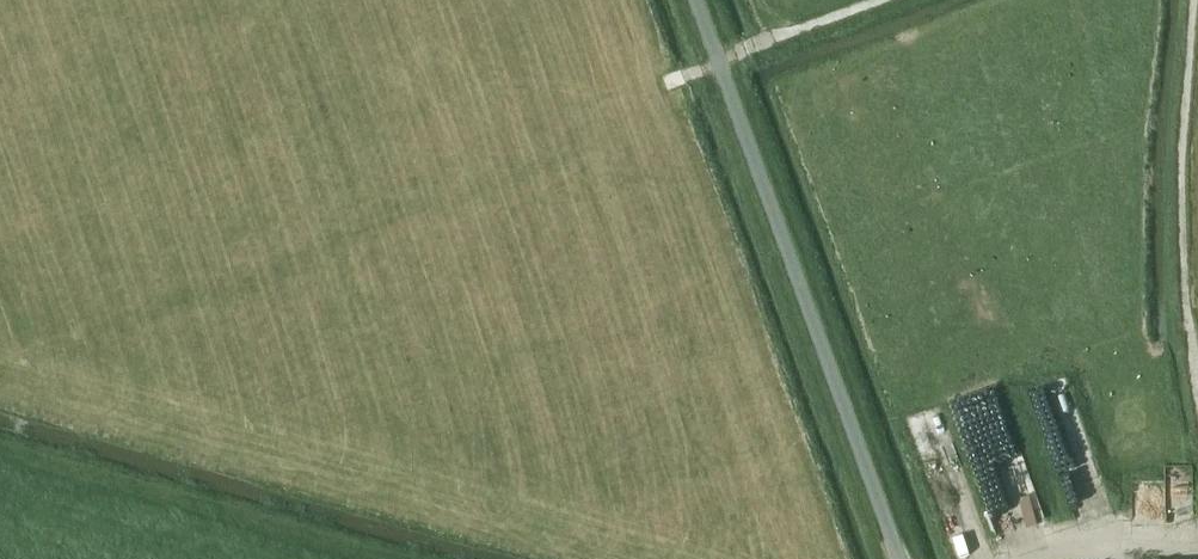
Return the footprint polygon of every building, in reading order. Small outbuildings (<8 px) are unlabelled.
[(956,395),(960,416),(996,409),(993,397),(1003,395),(1001,387),(956,395)]
